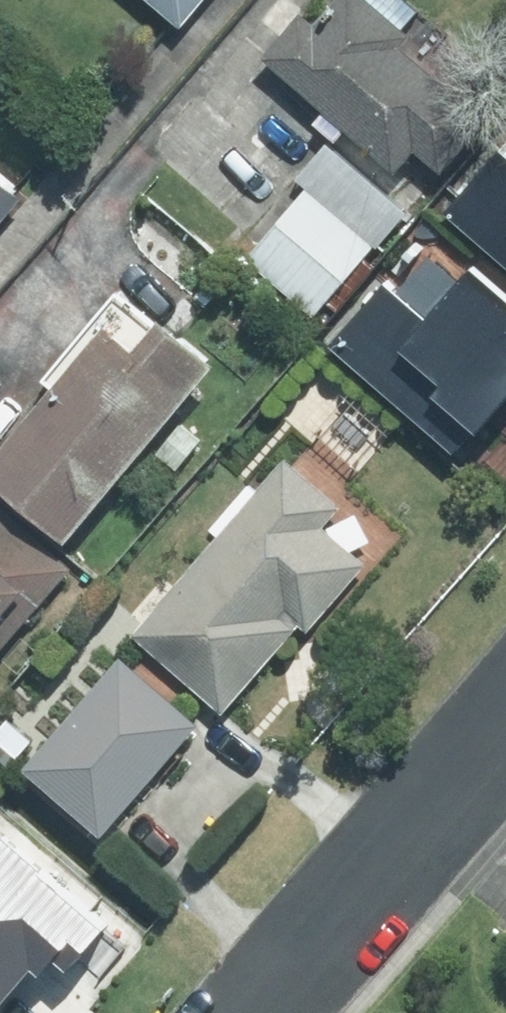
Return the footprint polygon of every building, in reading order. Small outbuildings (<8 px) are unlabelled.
[(187,18),(203,0),(165,0),(187,18)] [(274,46),(334,105),(322,116),(343,137),(355,125),(401,171),(428,144),(448,163),(490,121),(410,41),(424,27),(397,0),(320,0),(274,46)] [(318,314),(416,212),(333,133),(299,168),(322,190),(258,256),(318,314)] [(455,206),(505,252),(505,151),(455,206)] [(37,193),(0,161),(0,234),(37,193)] [(118,193),(0,334),(0,397),(14,409),(0,425),(0,464),(81,533),(231,355),(190,320),(223,281),(118,193)] [(338,335),(490,472),(505,454),(505,319),(423,243),(338,335)] [(350,499),(295,451),(142,627),(231,705),(306,618),(319,629),(383,556),(336,515),(350,499)] [(41,587),(51,596),(82,565),(12,495),(0,507),(0,628),(41,587)] [(211,721),(134,650),(35,759),(112,830),(211,721)] [(43,959),(82,993),(144,923),(9,807),(0,817),(0,1008),(43,959)]
